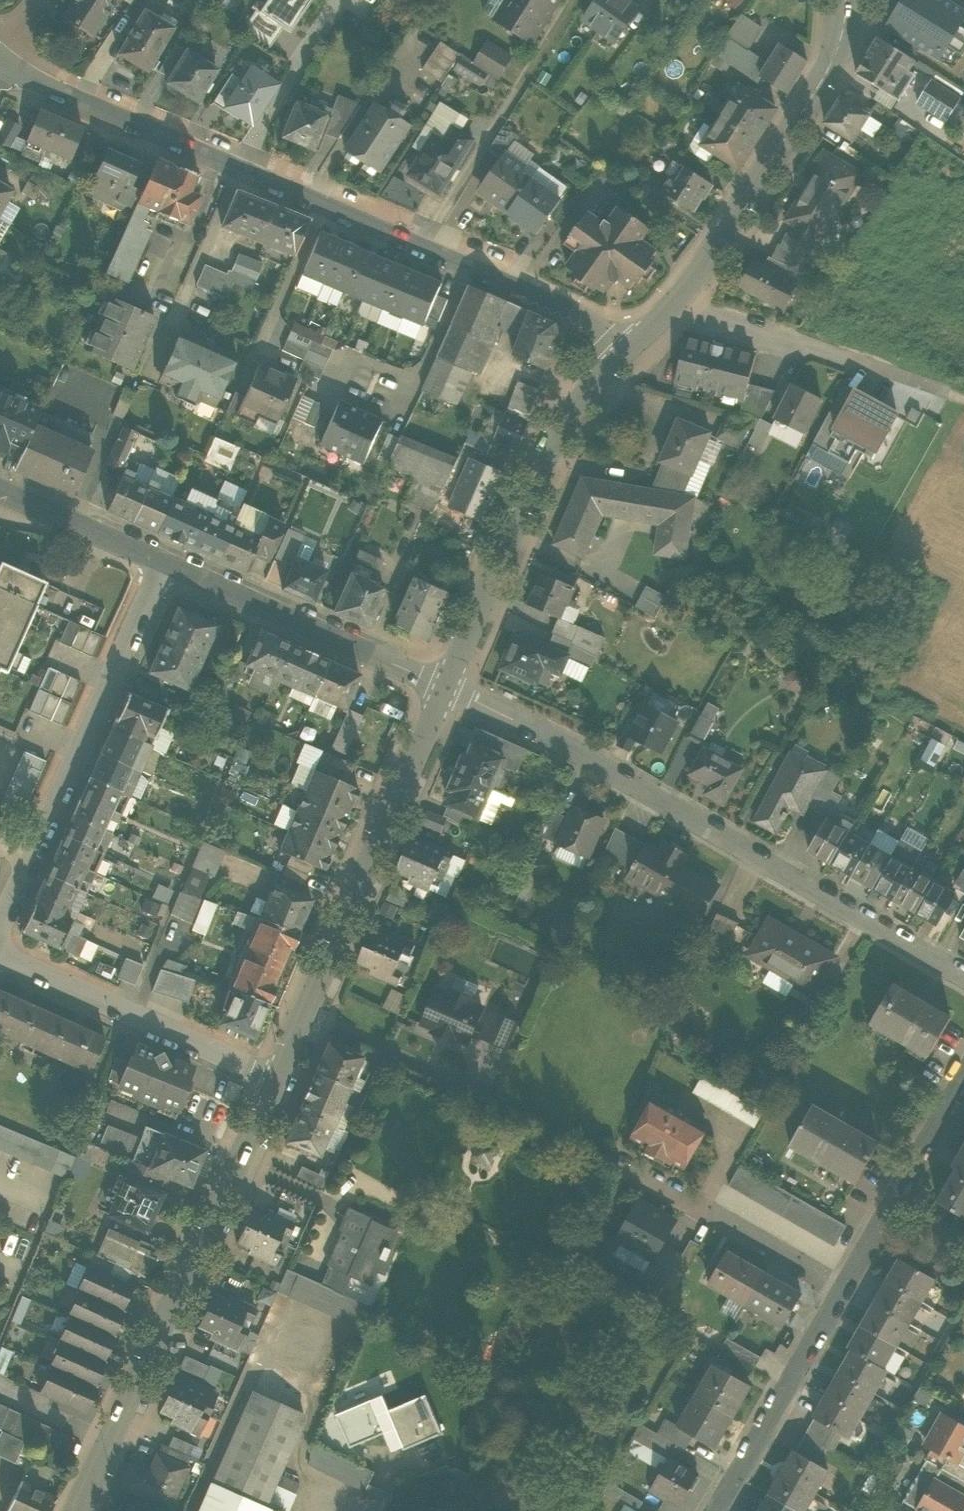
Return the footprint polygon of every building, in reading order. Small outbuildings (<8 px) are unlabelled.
[(116,0),(73,0),(61,19),(91,39),(116,0)] [(134,19),(147,0),(132,0),(124,13),(134,19)] [(311,0),(256,0),(251,8),(255,10),(282,29),(289,33),(311,0)] [(495,19),(507,0),(491,0),(484,12),(495,19)] [(517,0),(507,0),(495,19),(507,27),(507,32),(512,35),(516,33),(533,43),(547,19),(517,0)] [(547,19),(559,0),(517,0),(547,19)] [(600,31),(622,0),(599,0),(585,20),(600,31)] [(600,31),(615,42),(638,9),(625,0),(622,0),(600,31)] [(948,48),(961,28),(963,23),(963,11),(947,0),(903,0),(885,27),(940,61),(948,48)] [(255,10),(241,31),(269,48),(282,29),(255,10)] [(119,54),(149,71),(173,28),(144,11),(119,54)] [(745,49),(747,51),(747,50),(762,28),(742,15),(727,37),(731,40),(745,49)] [(961,28),(948,48),(962,56),(963,53),(963,29),(961,28)] [(856,74),(898,101),(914,76),(908,72),(915,61),(879,38),(856,74)] [(720,57),(732,65),(739,56),(740,56),(745,49),(731,40),(720,57)] [(423,69),(442,82),(461,54),(441,42),(423,69)] [(475,64),(499,78),(511,58),(487,43),(475,64)] [(158,72),(169,78),(186,51),(176,45),(158,72)] [(761,77),(787,93),(807,62),(780,45),(763,72),(760,76),(761,77)] [(181,93),(196,102),(202,93),(204,94),(212,81),(210,80),(216,70),(209,66),(214,57),(203,49),(197,58),(186,51),(169,78),(166,83),(167,84),(168,89),(176,94),(181,93)] [(708,62),(730,77),(736,68),(732,65),(720,57),(714,53),(708,62)] [(763,72),(740,56),(739,56),(732,65),(736,68),(757,83),(761,77),(760,76),(763,72)] [(278,85),(251,67),(242,81),(223,110),(238,120),(239,118),(251,125),(278,85)] [(212,103),(223,110),(242,81),(231,74),(212,103)] [(918,101),(948,120),(961,99),(931,80),(918,101)] [(732,105),(724,118),(758,140),(776,111),(764,103),(765,101),(753,94),(739,86),(728,103),(732,105)] [(339,96),(335,105),(356,113),(362,105),(339,96)] [(825,123),(853,140),(872,111),(866,107),(863,111),(854,106),(841,98),(825,123)] [(857,101),(854,106),(863,111),(866,107),(857,101)] [(363,168),(374,175),(378,171),(381,173),(412,125),(402,119),(404,116),(407,111),(407,109),(396,102),(393,103),(390,107),(391,107),(388,110),(377,103),(346,150),(350,152),(346,157),(357,164),(361,160),(367,163),(363,168)] [(314,149),(319,151),(326,133),(332,118),(330,117),(308,108),(296,103),(282,137),(314,149)] [(310,103),(308,108),(330,117),(333,112),(310,103)] [(728,103),(720,116),(724,118),(732,105),(728,103)] [(326,133),(340,138),(356,113),(335,105),(333,112),(330,117),(332,118),(326,133)] [(37,114),(26,142),(46,150),(69,159),(82,129),(52,117),(50,119),(37,114)] [(720,116),(713,128),(716,130),(724,118),(720,116)] [(426,133),(433,137),(444,144),(453,129),(435,118),(426,133)] [(740,168),(758,140),(724,118),(716,130),(713,128),(712,128),(702,145),(715,153),(715,154),(727,162),(728,160),(740,168)] [(9,147),(19,126),(8,120),(0,135),(0,142),(9,147)] [(696,154),(709,163),(715,153),(702,145),(712,128),(705,123),(695,139),(694,140),(688,149),(696,154)] [(490,149),(503,159),(506,154),(507,155),(519,137),(504,127),(490,149)] [(473,140),(453,129),(444,144),(433,137),(411,174),(442,193),(473,140)] [(41,161),(46,150),(26,142),(21,153),(41,161)] [(117,209),(131,215),(148,177),(136,172),(139,165),(137,164),(137,165),(136,167),(130,165),(130,164),(125,161),(126,159),(107,151),(95,176),(89,190),(119,204),(117,209)] [(482,193),(509,212),(532,179),(524,174),(525,167),(507,155),(506,154),(503,159),(481,189),(482,193)] [(788,221),(797,227),(815,238),(819,241),(860,176),(829,156),(788,221)] [(156,159),(148,177),(131,215),(105,273),(106,273),(126,282),(149,230),(139,226),(147,207),(189,225),(201,197),(190,192),(193,185),(197,187),(200,177),(175,167),(156,159)] [(663,192),(694,211),(702,198),(703,199),(712,184),(687,168),(680,180),(673,176),(663,192)] [(393,174),(384,194),(418,211),(427,191),(393,174)] [(24,190),(43,201),(51,187),(32,176),(24,190)] [(509,212),(539,233),(550,217),(562,200),(561,200),(532,179),(509,212)] [(11,191),(0,185),(0,210),(11,191)] [(222,227),(294,256),(309,220),(237,192),(222,227)] [(550,217),(560,223),(576,201),(565,194),(561,200),(562,200),(550,217)] [(597,288),(604,293),(613,281),(618,280),(631,289),(636,281),(639,284),(655,261),(652,259),(658,251),(640,238),(643,234),(640,231),(645,224),(633,216),(632,216),(619,207),(606,224),(589,212),(579,225),(578,225),(570,237),(577,242),(574,245),(579,249),(566,266),(574,272),(572,275),(594,291),(597,288)] [(808,248),(815,238),(797,227),(791,237),(808,248)] [(302,274),(323,283),(340,241),(320,232),(302,274)] [(787,235),(781,248),(806,260),(810,250),(808,248),(791,237),(787,235)] [(323,283),(343,291),(361,249),(340,241),(323,283)] [(800,271),(806,260),(781,248),(779,247),(773,258),(790,266),(799,271),(800,271)] [(343,291),(363,300),(381,258),(361,249),(343,291)] [(3,276),(14,257),(0,250),(0,274),(3,276)] [(238,257),(232,274),(255,283),(262,266),(238,257)] [(785,275),(790,266),(773,258),(770,257),(765,266),(785,275)] [(363,300),(384,308),(401,266),(381,258),(363,300)] [(741,288),(772,303),(785,275),(765,266),(754,260),(741,288)] [(226,288),(232,274),(206,264),(199,278),(198,282),(224,293),(226,288)] [(384,308),(404,317),(421,275),(401,266),(384,308)] [(785,275),(795,280),(799,271),(790,266),(785,275)] [(442,283),(421,275),(404,317),(425,325),(428,317),(437,295),(442,283)] [(795,280),(785,275),(772,303),(771,305),(781,310),(795,280)] [(422,390),(456,405),(473,371),(487,340),(489,341),(496,327),(507,302),(471,286),(438,356),(422,390)] [(428,317),(439,322),(448,300),(437,295),(428,317)] [(86,350),(132,370),(154,319),(108,299),(86,350)] [(513,356),(547,370),(560,335),(556,324),(507,302),(496,327),(520,338),(513,356)] [(298,370),(319,379),(333,349),(291,330),(282,350),(303,360),(298,370)] [(196,403),(198,400),(186,394),(198,367),(195,360),(204,341),(181,332),(159,383),(175,390),(173,393),(196,403)] [(743,400),(744,401),(748,384),(756,356),(686,338),(674,383),(743,400)] [(236,355),(204,341),(195,360),(198,367),(186,394),(198,400),(214,407),(236,355)] [(235,417),(254,425),(259,412),(278,420),(295,382),(294,382),(293,384),(275,376),(276,374),(274,373),(274,375),(260,369),(261,367),(257,365),(235,417)] [(520,382),(508,413),(527,422),(539,389),(520,382)] [(740,412),(762,418),(775,391),(748,384),(744,401),(743,400),(740,412)] [(775,419),(776,420),(773,426),(769,434),(797,448),(804,434),(821,400),(792,385),(775,419)] [(112,415),(123,420),(134,394),(123,390),(112,415)] [(897,413),(855,391),(841,417),(834,429),(876,452),(897,413)] [(3,452),(7,445),(22,452),(40,412),(0,394),(0,451),(3,452)] [(303,422),(314,427),(323,405),(313,400),(303,422)] [(320,443),(342,453),(361,411),(339,401),(320,443)] [(495,439),(507,413),(497,408),(483,436),(494,442),(495,439)] [(383,421),(361,411),(342,453),(365,463),(383,421)] [(834,429),(841,417),(830,411),(812,443),(829,452),(836,439),(830,436),(834,429)] [(14,470),(73,496),(92,454),(84,450),(91,435),(40,412),(22,452),(14,470)] [(499,442),(517,450),(528,423),(527,422),(508,413),(507,413),(495,439),(494,442),(493,444),(498,446),(499,442)] [(717,439),(739,448),(744,435),(749,437),(752,431),(747,429),(749,426),(726,416),(717,439)] [(749,443),(762,449),(769,434),(773,426),(761,419),(749,443)] [(661,461),(665,463),(691,475),(693,475),(710,433),(679,420),(661,461)] [(123,428),(120,435),(132,441),(136,433),(123,428)] [(876,452),(834,429),(830,436),(836,439),(829,452),(849,463),(857,450),(873,459),(876,452)] [(465,443),(488,453),(493,444),(494,442),(483,436),(471,430),(465,443)] [(379,455),(390,460),(400,438),(389,434),(379,455)] [(655,434),(645,456),(656,460),(665,439),(655,434)] [(107,465),(119,470),(132,441),(120,435),(107,465)] [(416,478),(444,489),(459,459),(402,435),(388,467),(416,478)] [(215,436),(206,462),(230,471),(239,445),(215,436)] [(247,464),(251,450),(239,447),(235,460),(247,464)] [(449,507),(485,522),(506,474),(470,458),(449,507)] [(682,495),(691,475),(665,463),(653,490),(582,478),(554,544),(584,557),(602,515),(660,524),(689,529),(694,497),(682,495)] [(107,511),(132,523),(146,490),(130,483),(134,475),(124,471),(107,511)] [(406,500),(434,513),(444,489),(416,478),(406,500)] [(149,483),(146,490),(132,523),(157,533),(171,501),(155,493),(158,487),(149,483)] [(172,499),(171,501),(157,533),(169,539),(194,549),(208,517),(209,515),(196,509),(194,513),(185,510),(187,506),(172,499)] [(209,515),(208,517),(223,524),(226,517),(229,518),(233,508),(216,500),(209,515)] [(362,552),(381,561),(402,514),(382,506),(362,552)] [(236,521),(229,518),(226,517),(223,524),(208,517),(194,549),(218,560),(233,528),(236,521)] [(255,549),(269,555),(281,526),(268,520),(262,532),(255,549)] [(684,559),(689,529),(660,524),(655,553),(684,559)] [(288,529),(281,526),(269,555),(275,558),(288,529)] [(249,535),(233,528),(218,560),(245,572),(255,549),(262,532),(252,528),(249,535)] [(275,558),(293,565),(296,558),(295,558),(301,544),(305,536),(288,529),(275,558)] [(296,558),(307,563),(313,549),(301,544),(295,558),(296,558)] [(335,612),(368,627),(374,613),(375,613),(380,602),(379,602),(384,590),(368,583),(372,574),(377,576),(383,562),(381,561),(362,552),(335,612)] [(282,589),(312,602),(326,571),(307,563),(296,558),(293,565),(282,589)] [(0,563),(0,590),(36,606),(46,583),(0,563)] [(558,618),(559,619),(565,605),(568,606),(575,588),(542,574),(528,606),(558,618)] [(414,631),(432,634),(451,593),(416,577),(395,625),(413,634),(414,631)] [(635,606),(655,617),(667,597),(647,586),(635,606)] [(664,606),(674,611),(683,595),(673,589),(664,606)] [(36,606),(0,590),(0,670),(6,673),(36,606)] [(174,683),(188,689),(196,671),(194,670),(206,643),(209,645),(217,627),(201,620),(202,618),(191,613),(191,615),(177,609),(149,672),(163,678),(163,680),(173,684),(174,683)] [(551,634),(553,635),(571,642),(570,644),(595,656),(602,640),(559,619),(558,618),(551,634)] [(70,647),(79,625),(68,621),(59,642),(70,647)] [(80,652),(90,630),(79,625),(70,647),(80,652)] [(91,657),(101,635),(90,630),(80,652),(91,657)] [(245,665),(277,679),(291,645),(260,631),(245,665)] [(429,641),(432,634),(414,631),(413,634),(429,641)] [(536,681),(544,685),(551,670),(559,673),(566,656),(566,655),(548,647),(515,633),(500,668),(535,683),(536,681)] [(589,668),(595,656),(570,644),(571,642),(553,635),(548,647),(566,655),(566,656),(589,668)] [(328,661),(291,645),(277,679),(276,680),(313,696),(313,695),(328,661)] [(359,675),(328,661),(313,695),(344,709),(359,675)] [(49,694),(58,672),(48,667),(38,689),(49,694)] [(60,699),(70,677),(58,672),(49,694),(60,699)] [(70,677),(60,699),(71,704),(81,682),(70,677)] [(39,716),(49,694),(38,689),(29,711),(39,716)] [(49,694),(39,716),(50,721),(60,699),(49,694)] [(128,694),(120,711),(159,728),(167,711),(128,694)] [(60,699),(50,721),(61,726),(71,704),(60,699)] [(634,739),(660,753),(677,721),(661,712),(659,716),(644,708),(632,730),(638,733),(634,739)] [(333,750),(345,755),(362,716),(349,710),(333,750)] [(120,711),(111,731),(150,748),(159,728),(120,711)] [(691,736),(701,742),(711,723),(701,717),(691,736)] [(477,727),(464,756),(468,758),(480,729),(477,727)] [(616,748),(626,754),(634,739),(638,733),(632,730),(627,727),(616,748)] [(463,756),(456,773),(492,789),(502,766),(512,770),(517,772),(526,749),(480,729),(468,758),(464,756),(463,757),(463,756)] [(111,731),(101,754),(140,772),(150,748),(111,731)] [(933,736),(920,756),(934,765),(947,744),(933,736)] [(706,793),(724,803),(735,782),(728,779),(735,766),(704,749),(691,774),(711,785),(706,793)] [(24,751),(19,762),(41,772),(46,761),(24,751)] [(315,770),(325,774),(329,766),(333,756),(323,752),(315,770)] [(101,754),(90,778),(129,795),(140,772),(101,754)] [(333,756),(329,766),(351,776),(356,766),(333,756)] [(755,821),(776,832),(784,819),(785,820),(789,813),(788,813),(791,807),(803,814),(808,806),(819,787),(830,793),(832,792),(839,779),(825,771),(821,778),(789,760),(755,821)] [(19,762),(14,773),(36,783),(41,772),(19,762)] [(348,784),(351,776),(329,766),(325,774),(348,784)] [(502,793),(512,770),(502,766),(492,789),(502,793)] [(728,779),(735,782),(742,769),(735,766),(728,779)] [(315,770),(306,791),(350,810),(354,801),(356,802),(360,791),(359,791),(360,789),(348,784),(325,774),(315,770)] [(14,773),(9,784),(31,794),(36,783),(14,773)] [(479,818),(492,789),(456,773),(449,790),(453,792),(448,805),(449,805),(456,808),(455,810),(471,817),(472,815),(479,818)] [(90,778),(82,797),(120,815),(129,795),(90,778)] [(9,784),(4,795),(26,805),(31,794),(9,784)] [(819,813),(820,811),(830,793),(819,787),(808,806),(819,813)] [(306,791),(297,811),(342,830),(342,829),(344,830),(348,820),(346,819),(350,810),(306,791)] [(832,792),(830,793),(820,811),(829,817),(831,814),(833,815),(843,798),(832,792)] [(26,805),(4,795),(0,805),(0,807),(21,816),(26,805)] [(82,797),(73,817),(99,829),(112,834),(120,815),(82,797)] [(456,808),(449,805),(443,818),(447,819),(466,828),(471,817),(455,810),(456,808)] [(559,844),(588,857),(604,820),(575,807),(570,818),(559,844)] [(297,811),(289,831),(333,850),(334,849),(335,849),(339,839),(338,839),(342,830),(297,811)] [(422,823),(442,831),(447,819),(443,818),(427,811),(422,823)] [(544,838),(559,844),(570,818),(555,812),(544,838)] [(809,850),(831,863),(848,833),(855,821),(841,813),(838,818),(833,815),(831,814),(829,817),(826,821),(809,850)] [(73,817),(64,836),(103,854),(107,845),(94,840),(99,829),(73,817)] [(605,853),(615,859),(628,836),(615,828),(605,853)] [(329,859),(333,850),(289,831),(280,852),(291,856),(312,865),(324,870),(325,869),(326,870),(330,859),(329,859)] [(831,863),(852,875),(869,845),(848,833),(831,863)] [(64,836),(55,856),(82,868),(87,857),(99,862),(103,854),(64,836)] [(615,859),(628,866),(641,843),(628,836),(615,859)] [(411,839),(404,855),(439,870),(442,861),(450,865),(454,853),(432,844),(426,842),(425,845),(411,839)] [(900,841),(890,857),(912,870),(921,853),(900,841)] [(191,867),(212,876),(222,851),(201,842),(191,867)] [(647,847),(641,843),(628,866),(633,869),(647,847)] [(629,877),(674,903),(676,903),(694,872),(681,865),(687,855),(666,843),(660,853),(647,845),(647,847),(633,869),(629,877)] [(852,875),(873,887),(890,857),(869,845),(852,875)] [(435,879),(439,870),(404,855),(397,871),(411,877),(409,881),(437,893),(442,882),(435,879)] [(55,856),(47,875),(85,893),(89,884),(77,878),(82,868),(55,856)] [(291,856),(287,866),(308,875),(312,865),(291,856)] [(873,887),(895,899),(912,870),(890,857),(873,887)] [(442,861),(439,870),(446,873),(450,865),(442,861)] [(304,885),(308,875),(287,866),(282,876),(304,885)] [(442,882),(446,873),(439,870),(435,879),(442,882)] [(895,899),(916,911),(932,882),(912,870),(895,899)] [(718,886),(694,872),(676,903),(674,903),(672,906),(697,921),(706,905),(705,904),(715,887),(716,888),(718,886)] [(47,875),(38,895),(64,906),(69,895),(82,901),(85,893),(47,875)] [(874,902),(879,894),(851,875),(845,883),(874,902)] [(954,894),(932,882),(916,911),(937,924),(954,894)] [(153,895),(168,901),(172,889),(158,883),(153,895)] [(276,885),(261,920),(299,932),(313,902),(276,885)] [(170,915),(195,925),(205,901),(179,893),(170,915)] [(38,895),(29,914),(67,931),(68,931),(71,923),(60,917),(64,906),(38,895)] [(205,901),(195,925),(209,931),(219,906),(205,901)] [(708,934),(729,943),(739,922),(717,913),(708,934)] [(60,948),(60,947),(67,931),(29,914),(22,931),(60,948)] [(814,990),(816,991),(827,971),(837,955),(770,917),(749,953),(814,990)] [(229,991),(233,992),(268,1004),(276,986),(269,983),(285,947),(291,949),(299,932),(261,920),(255,934),(250,932),(245,945),(250,947),(229,991)] [(372,930),(365,946),(399,961),(403,953),(411,956),(415,945),(393,935),(391,939),(385,936),(372,930)] [(68,931),(67,931),(60,947),(77,955),(84,939),(77,935),(68,931)] [(407,964),(399,961),(365,946),(358,963),(372,969),(370,973),(376,975),(398,984),(407,964)] [(118,978),(134,985),(143,965),(126,958),(118,978)] [(151,992),(164,996),(172,973),(160,969),(151,992)] [(811,996),(826,1004),(840,979),(827,971),(816,991),(814,990),(811,996)] [(164,996),(176,999),(183,976),(172,973),(164,996)] [(194,980),(183,976),(176,999),(187,1003),(194,980)] [(870,1024),(928,1057),(951,1018),(935,1009),(932,1013),(906,999),(909,993),(893,984),(870,1024)] [(392,986),(384,1006),(400,1013),(408,993),(392,986)] [(456,1039),(467,1043),(482,1008),(472,1004),(473,1001),(449,990),(448,993),(438,989),(422,1024),(434,1029),(433,1032),(455,1041),(456,1039)] [(35,1048),(50,1014),(0,992),(0,1032),(35,1048)] [(253,1037),(268,1004),(233,992),(220,1022),(253,1037)] [(483,1037),(506,1048),(516,1023),(493,1013),(483,1037)] [(105,1039),(50,1014),(35,1048),(90,1072),(105,1039)] [(328,1043),(314,1074),(349,1089),(362,1058),(328,1043)] [(164,1104),(178,1109),(187,1087),(185,1086),(192,1068),(175,1061),(169,1064),(162,1051),(154,1056),(151,1051),(138,1046),(131,1063),(128,1062),(119,1085),(133,1091),(135,1097),(159,1106),(164,1104)] [(108,1080),(119,1085),(128,1062),(115,1057),(108,1080)] [(693,1093),(755,1128),(766,1109),(704,1073),(693,1093)] [(350,1089),(349,1089),(314,1074),(298,1111),(333,1126),(334,1126),(350,1089)] [(632,1138),(685,1168),(707,1129),(654,1099),(632,1138)] [(840,1174),(856,1183),(880,1142),(837,1117),(833,1124),(809,1110),(790,1144),(806,1154),(809,1148),(843,1168),(840,1174)] [(319,1157),(333,1126),(298,1111),(285,1142),(319,1157)] [(131,1161),(140,1138),(107,1124),(98,1147),(131,1161)] [(1,1126),(0,1129),(0,1151),(3,1152),(12,1131),(1,1126)] [(131,1162),(148,1169),(163,1133),(145,1126),(142,1132),(143,1133),(131,1162)] [(22,1135),(12,1131),(3,1152),(13,1156),(22,1135)] [(205,1150),(163,1133),(148,1169),(149,1169),(149,1170),(168,1177),(190,1187),(205,1150)] [(33,1139),(22,1135),(13,1156),(24,1161),(33,1139)] [(43,1144),(33,1139),(24,1161),(34,1165),(43,1144)] [(474,1161),(478,1162),(485,1165),(489,1167),(493,1165),(499,1150),(498,1146),(492,1144),(492,1142),(489,1141),(488,1142),(482,1140),(479,1142),(473,1155),(474,1161)] [(53,1148),(43,1144),(34,1165),(44,1169),(53,1148)] [(953,1166),(957,1169),(937,1203),(963,1218),(963,1147),(953,1166)] [(64,1153),(53,1148),(44,1169),(55,1174),(64,1153)] [(75,1157),(64,1153),(55,1174),(66,1178),(75,1157)] [(126,1160),(119,1174),(161,1193),(168,1177),(149,1170),(149,1169),(148,1169),(131,1162),(126,1160)] [(729,1186),(835,1246),(847,1226),(741,1165),(729,1186)] [(296,1177),(322,1189),(327,1178),(301,1166),(296,1177)] [(162,1194),(161,1193),(119,1174),(118,1174),(110,1191),(117,1195),(108,1215),(144,1231),(145,1231),(162,1194)] [(652,1258),(653,1259),(661,1244),(674,1221),(640,1202),(618,1239),(652,1258)] [(250,1210),(243,1226),(277,1242),(281,1233),(289,1236),(294,1225),(267,1213),(265,1217),(250,1210)] [(353,1276),(373,1285),(384,1259),(387,1260),(391,1250),(387,1249),(395,1230),(351,1210),(327,1265),(328,1266),(353,1276)] [(285,1245),(277,1242),(243,1226),(236,1242),(250,1249),(248,1253),(276,1265),(285,1245)] [(137,1274),(147,1279),(160,1249),(139,1240),(130,1260),(141,1265),(137,1274)] [(691,1240),(682,1256),(661,1244),(653,1259),(652,1258),(642,1274),(664,1287),(674,1269),(685,1275),(701,1246),(691,1240)] [(906,1249),(900,1259),(920,1270),(925,1260),(906,1249)] [(708,1283),(729,1295),(730,1295),(732,1292),(748,1301),(764,1273),(726,1251),(708,1283)] [(93,1267),(109,1275),(114,1264),(92,1254),(86,1267),(92,1269),(93,1267)] [(900,1259),(887,1282),(922,1301),(935,1279),(920,1270),(900,1259)] [(328,1266),(320,1284),(345,1295),(353,1276),(328,1266)] [(81,1293),(83,1294),(118,1309),(129,1284),(109,1275),(93,1267),(92,1269),(81,1293)] [(277,1290),(288,1295),(296,1274),(286,1270),(277,1290)] [(802,1295),(764,1273),(748,1301),(764,1310),(762,1314),(784,1326),(802,1295)] [(320,1284),(296,1274),(288,1295),(346,1320),(347,1319),(355,1299),(345,1295),(320,1284)] [(887,1282),(874,1304),(909,1324),(922,1301),(887,1282)] [(737,1320),(748,1301),(732,1292),(730,1295),(729,1295),(720,1310),(737,1320)] [(120,1310),(118,1309),(83,1294),(72,1318),(74,1319),(109,1335),(120,1310)] [(211,1295),(204,1311),(239,1327),(243,1318),(250,1321),(255,1310),(228,1298),(226,1302),(211,1295)] [(347,1319),(356,1323),(365,1303),(355,1299),(347,1319)] [(874,1304),(862,1326),(896,1346),(909,1324),(874,1304)] [(235,1335),(239,1327),(204,1311),(197,1327),(211,1334),(210,1337),(237,1350),(242,1338),(235,1335)] [(111,1335),(109,1335),(74,1319),(63,1343),(65,1344),(100,1360),(111,1335)] [(849,1348),(852,1350),(883,1368),(896,1346),(862,1326),(849,1348)] [(720,1349),(755,1369),(764,1354),(729,1334),(720,1349)] [(102,1361),(100,1360),(65,1344),(54,1369),(56,1369),(91,1385),(102,1361)] [(852,1350),(840,1373),(874,1392),(887,1370),(883,1368),(852,1350)] [(181,1369),(201,1377),(206,1366),(187,1357),(181,1369)] [(715,1364),(697,1396),(729,1414),(736,1401),(741,1404),(752,1385),(715,1364)] [(92,1386),(91,1385),(56,1369),(44,1395),(81,1412),(92,1386)] [(840,1373),(827,1395),(861,1415),(874,1392),(840,1373)] [(173,1380),(166,1395),(200,1411),(203,1403),(211,1406),(216,1395),(188,1383),(187,1386),(173,1380)] [(252,1394),(212,1486),(263,1508),(277,1476),(303,1416),(252,1394)] [(196,1419),(200,1411),(166,1395),(158,1411),(173,1418),(171,1422),(198,1434),(203,1423),(196,1419)] [(400,1441),(404,1450),(442,1433),(426,1395),(389,1410),(383,1395),(336,1414),(350,1447),(383,1433),(389,1446),(400,1441)] [(848,1437),(861,1415),(827,1395),(814,1418),(834,1429),(848,1437)] [(721,1428),(729,1414),(697,1396),(679,1427),(696,1437),(715,1448),(725,1430),(721,1428)] [(0,1404),(0,1427),(9,1408),(0,1404)] [(9,1408),(0,1427),(0,1430),(1,1430),(10,1434),(20,1413),(9,1408)] [(30,1418),(20,1413),(10,1434),(20,1439),(30,1418)] [(931,1449),(949,1459),(960,1465),(961,1463),(963,1459),(963,1428),(959,1425),(959,1422),(942,1413),(928,1437),(931,1449)] [(41,1423),(30,1418),(20,1439),(24,1441),(31,1444),(41,1423)] [(814,1418),(808,1429),(828,1440),(834,1429),(814,1418)] [(52,1427),(41,1423),(31,1444),(42,1449),(52,1427)] [(672,1423),(664,1437),(672,1441),(688,1451),(696,1437),(679,1427),(672,1423)] [(663,1455),(672,1441),(664,1437),(643,1425),(635,1439),(646,1445),(663,1455)] [(63,1432),(52,1427),(42,1449),(53,1454),(63,1432)] [(808,1429),(802,1440),(821,1451),(828,1440),(808,1429)] [(24,1441),(20,1439),(10,1434),(1,1430),(0,1432),(0,1456),(14,1463),(16,1459),(24,1441)] [(74,1437),(63,1432),(53,1454),(64,1459),(74,1437)] [(173,1434),(167,1447),(187,1456),(193,1443),(173,1434)] [(646,1445),(635,1439),(629,1449),(639,1455),(640,1454),(646,1445)] [(815,1462),(821,1451),(802,1440),(796,1451),(815,1462)] [(182,1467),(187,1456),(167,1447),(162,1444),(157,1455),(182,1467)] [(307,1465),(365,1491),(374,1471),(316,1445),(307,1465)] [(663,1467),(668,1458),(663,1455),(646,1445),(640,1454),(663,1467)] [(943,1469),(949,1459),(931,1449),(925,1459),(927,1460),(943,1469)] [(795,1450),(782,1473),(815,1492),(828,1469),(815,1462),(796,1451),(795,1450)] [(120,1486),(161,1504),(166,1494),(174,1497),(187,1469),(182,1467),(157,1455),(149,1472),(129,1464),(120,1486)] [(651,1487),(681,1504),(691,1488),(689,1488),(697,1474),(668,1458),(663,1467),(651,1487)] [(943,1469),(963,1481),(963,1465),(961,1463),(960,1465),(949,1459),(943,1469)] [(943,1469),(927,1460),(902,1503),(916,1510),(960,1510),(963,1505),(963,1495),(961,1493),(937,1480),(943,1469)] [(28,1464),(20,1482),(43,1493),(51,1475),(28,1464)] [(411,1485),(463,1505),(475,1477),(455,1468),(450,1469),(448,1465),(414,1477),(411,1485)] [(963,1487),(963,1481),(943,1469),(937,1480),(961,1493),(963,1487)] [(383,1476),(374,1471),(365,1491),(375,1495),(383,1476)] [(769,1495),(797,1510),(804,1510),(815,1492),(782,1473),(769,1495)] [(295,1484),(277,1476),(263,1508),(270,1510),(269,1510),(284,1510),(295,1484)] [(43,1493),(20,1482),(6,1510),(50,1510),(55,1499),(43,1493)] [(618,1500),(624,1490),(610,1482),(604,1492),(618,1500)] [(263,1508),(212,1486),(210,1485),(199,1510),(269,1510),(270,1510),(263,1508)] [(618,1500),(625,1504),(637,1510),(638,1510),(643,1501),(624,1490),(618,1500)] [(760,1510),(797,1510),(769,1495),(760,1510)]
